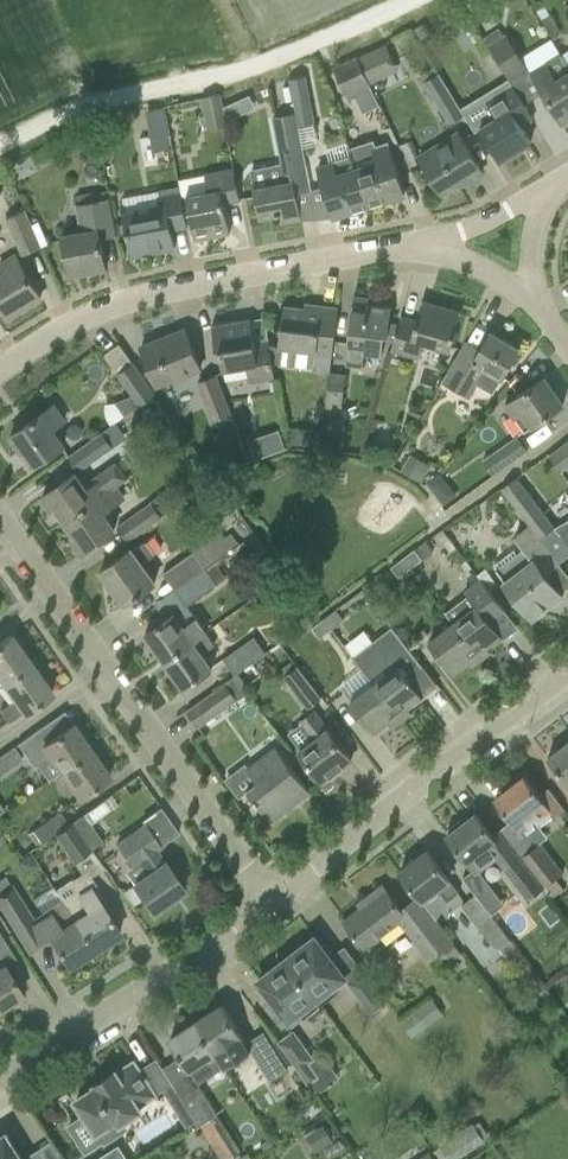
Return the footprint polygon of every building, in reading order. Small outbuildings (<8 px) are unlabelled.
[(544,6),(537,10),(541,18),(549,14),(544,6)] [(424,24),(415,30),(421,40),(431,34),(424,24)] [(488,46),(508,79),(524,69),(504,36),(488,46)] [(385,43),(357,57),(367,78),(381,72),(376,61),(390,54),(385,43)] [(562,55),(561,55),(532,73),(563,123),(567,120),(567,66),(562,55)] [(367,78),(357,57),(333,67),(344,89),(367,78)] [(423,82),(448,123),(463,114),(437,74),(423,82)] [(306,76),(289,79),(296,113),(299,127),(315,124),(310,99),(306,76)] [(495,119),(480,128),(500,161),(531,142),(517,119),(529,112),(511,82),(483,99),(495,119)] [(201,97),(207,128),(226,125),(220,93),(201,97)] [(166,127),(163,108),(149,111),(152,130),(166,127)] [(251,170),(250,171),(252,182),(255,196),(259,219),(280,215),(282,223),(301,219),(296,193),(311,190),(306,167),(302,148),(299,127),(296,113),(273,118),(278,141),(282,164),(251,170)] [(420,159),(428,172),(440,192),(464,177),(467,181),(482,171),(460,135),(420,159)] [(354,158),(353,158),(368,207),(404,196),(389,148),(376,152),(373,144),(355,150),(354,148),(352,149),(354,158)] [(368,207),(353,158),(318,169),(333,218),(368,207)] [(205,176),(208,193),(186,198),(195,240),(230,233),(224,203),(240,200),(234,170),(205,176)] [(123,210),(128,234),(132,257),(174,249),(171,231),(188,228),(181,195),(180,186),(157,189),(159,204),(123,210)] [(100,239),(117,236),(110,199),(75,206),(80,234),(63,238),(70,276),(106,269),(100,239)] [(6,219),(23,256),(43,247),(26,209),(6,219)] [(7,317),(41,298),(16,257),(0,267),(0,268),(5,276),(0,280),(0,305),(7,317)] [(346,365),(361,367),(363,349),(386,352),(391,308),(368,305),(369,299),(354,297),(346,365)] [(390,351),(418,359),(423,343),(450,351),(461,312),(422,301),(416,321),(400,317),(390,351)] [(281,330),(279,347),(280,348),(314,352),(313,361),(331,363),(335,332),(338,308),(314,305),(313,310),(284,307),(281,330)] [(220,348),(224,371),(245,368),(248,383),(275,379),(268,340),(254,342),(250,318),(212,325),(216,348),(220,348)] [(141,347),(150,369),(156,386),(200,369),(185,330),(141,347)] [(442,382),(469,398),(477,384),(492,392),(500,378),(502,379),(520,348),(490,331),(476,355),(462,347),(442,382)] [(134,400),(116,406),(123,415),(138,405),(153,395),(131,363),(116,374),(134,400)] [(196,384),(210,421),(229,414),(215,376),(196,384)] [(325,415),(341,416),(345,378),(329,376),(325,415)] [(563,405),(544,378),(506,405),(525,432),(563,405)] [(10,436),(32,467),(67,443),(55,428),(64,421),(53,406),(10,436)] [(305,429),(304,442),(320,443),(321,430),(305,429)] [(67,455),(77,469),(109,447),(99,433),(67,455)] [(483,459),(494,475),(527,452),(517,437),(483,459)] [(549,456),(561,472),(567,467),(567,441),(549,456)] [(411,455),(401,471),(420,482),(429,466),(411,455)] [(55,506),(66,522),(114,488),(113,487),(126,478),(114,461),(80,485),(73,474),(42,496),(51,508),(55,506)] [(375,478),(357,520),(395,536),(413,493),(375,478)] [(529,527),(555,560),(567,551),(567,519),(553,527),(516,478),(501,489),(529,527)] [(114,488),(66,522),(77,538),(73,541),(82,553),(113,531),(100,513),(121,499),(114,488)] [(116,526),(126,541),(158,519),(157,518),(171,508),(161,495),(116,526)] [(562,597),(542,570),(555,560),(529,527),(515,537),(524,549),(517,554),(514,550),(494,565),(497,569),(496,570),(505,581),(504,581),(533,619),(562,597)] [(164,573),(175,589),(204,569),(203,567),(237,543),(231,534),(226,538),(221,532),(164,573)] [(155,582),(142,564),(154,556),(144,542),(132,550),(132,549),(101,571),(124,604),(155,582)] [(413,550),(400,560),(408,569),(420,559),(413,550)] [(408,569),(400,560),(389,568),(397,578),(408,569)] [(204,569),(175,589),(185,604),(214,583),(204,569)] [(476,605),(451,624),(480,661),(490,653),(487,648),(500,637),(490,624),(506,611),(480,578),(465,590),(476,605)] [(145,634),(164,661),(203,633),(184,606),(145,634)] [(334,611),(322,620),(330,630),(342,621),(334,611)] [(330,630),(322,620),(311,630),(318,639),(330,630)] [(480,661),(451,624),(430,641),(454,673),(468,662),(472,667),(480,661)] [(354,655),(376,683),(404,719),(411,714),(408,709),(421,698),(407,679),(423,667),(392,626),(354,655)] [(203,633),(164,661),(183,688),(211,668),(201,655),(213,647),(203,633)] [(3,683),(31,664),(10,635),(0,642),(0,679),(3,683)] [(253,638),(222,660),(233,677),(234,676),(265,654),(253,638)] [(3,683),(15,700),(0,710),(0,711),(8,722),(23,711),(24,712),(51,693),(31,664),(3,683)] [(283,677),(306,708),(319,697),(297,667),(283,677)] [(233,677),(187,710),(199,727),(246,693),(234,676),(233,677)] [(404,719),(376,683),(351,702),(375,734),(389,723),(393,728),(404,719)] [(300,723),(314,741),(300,752),(323,782),(351,760),(314,712),(300,723)] [(50,757),(60,771),(91,749),(73,723),(58,734),(49,721),(17,744),(28,759),(30,761),(34,763),(36,764),(39,763),(50,757)] [(548,758),(567,784),(567,742),(548,758)] [(22,759),(13,746),(0,756),(0,774),(22,759)] [(310,792),(276,747),(237,776),(271,821),(310,792)] [(91,749),(60,771),(79,797),(110,776),(91,749)] [(495,798),(520,831),(548,809),(554,817),(565,808),(548,788),(539,795),(524,776),(495,798)] [(54,834),(67,825),(58,812),(32,830),(41,843),(54,834)] [(459,821),(447,830),(449,833),(447,835),(461,854),(473,869),(476,873),(479,870),(495,858),(528,900),(544,888),(521,858),(499,830),(492,835),(490,832),(475,813),(461,824),(459,821)] [(83,814),(70,823),(88,847),(100,839),(83,814)] [(67,825),(54,834),(71,857),(88,847),(70,823),(67,825)] [(117,844),(133,866),(141,860),(149,872),(133,883),(152,911),(184,889),(155,849),(159,846),(144,825),(117,844)] [(563,873),(540,842),(521,857),(544,887),(563,873)] [(437,890),(447,902),(459,892),(427,851),(400,871),(423,901),(437,890)] [(27,854),(17,861),(24,872),(35,865),(27,854)] [(83,893),(65,905),(93,949),(119,932),(102,905),(107,901),(96,885),(86,870),(73,878),(83,893)] [(467,885),(474,894),(487,911),(498,902),(479,876),(467,885)] [(65,905),(36,923),(11,884),(0,892),(0,907),(17,935),(30,955),(51,941),(68,966),(93,949),(65,905)] [(366,904),(344,921),(364,947),(398,921),(428,960),(452,942),(418,897),(401,910),(382,885),(363,900),(366,904)] [(487,911),(474,894),(461,905),(495,950),(509,939),(487,911)] [(289,956),(286,958),(322,1004),(338,992),(333,986),(345,977),(331,959),(334,956),(325,944),(322,946),(314,937),(304,944),(299,945),(292,951),(289,956)] [(322,1004),(286,958),(283,961),(278,962),(270,967),(268,972),(258,980),(266,990),(263,992),(282,1017),(285,1015),(289,1020),(299,1012),(304,1018),(322,1004)] [(0,967),(0,1009),(22,995),(4,965),(0,967)] [(348,982),(371,1012),(386,1001),(363,971),(348,982)] [(401,1022),(411,1036),(443,1015),(433,1000),(401,1022)] [(222,1006),(196,1022),(225,1067),(238,1059),(251,1051),(246,1042),(222,1006)] [(225,1067),(196,1022),(170,1039),(199,1084),(210,1076),(225,1067)] [(318,1076),(308,1063),(314,1060),(293,1029),(278,1040),(308,1083),(318,1076)] [(270,1080),(288,1069),(264,1031),(246,1042),(251,1051),(270,1080)] [(137,1105),(154,1094),(134,1063),(117,1074),(115,1070),(95,1083),(97,1086),(76,1099),(86,1114),(68,1125),(85,1152),(104,1139),(98,1130),(117,1117),(120,1122),(140,1109),(137,1105)] [(199,1124),(201,1123),(211,1116),(212,1117),(216,1114),(206,1097),(201,1100),(188,1080),(176,1087),(199,1124)] [(201,1123),(222,1158),(228,1158),(240,1152),(216,1114),(212,1117),(211,1116),(201,1123)] [(441,1144),(451,1158),(457,1158),(483,1142),(471,1124),(441,1144)] [(322,1126),(306,1136),(315,1151),(331,1142),(322,1126)] [(0,1137),(0,1158),(23,1158),(6,1133),(0,1137)] [(110,1151),(96,1158),(115,1158),(110,1151)]
